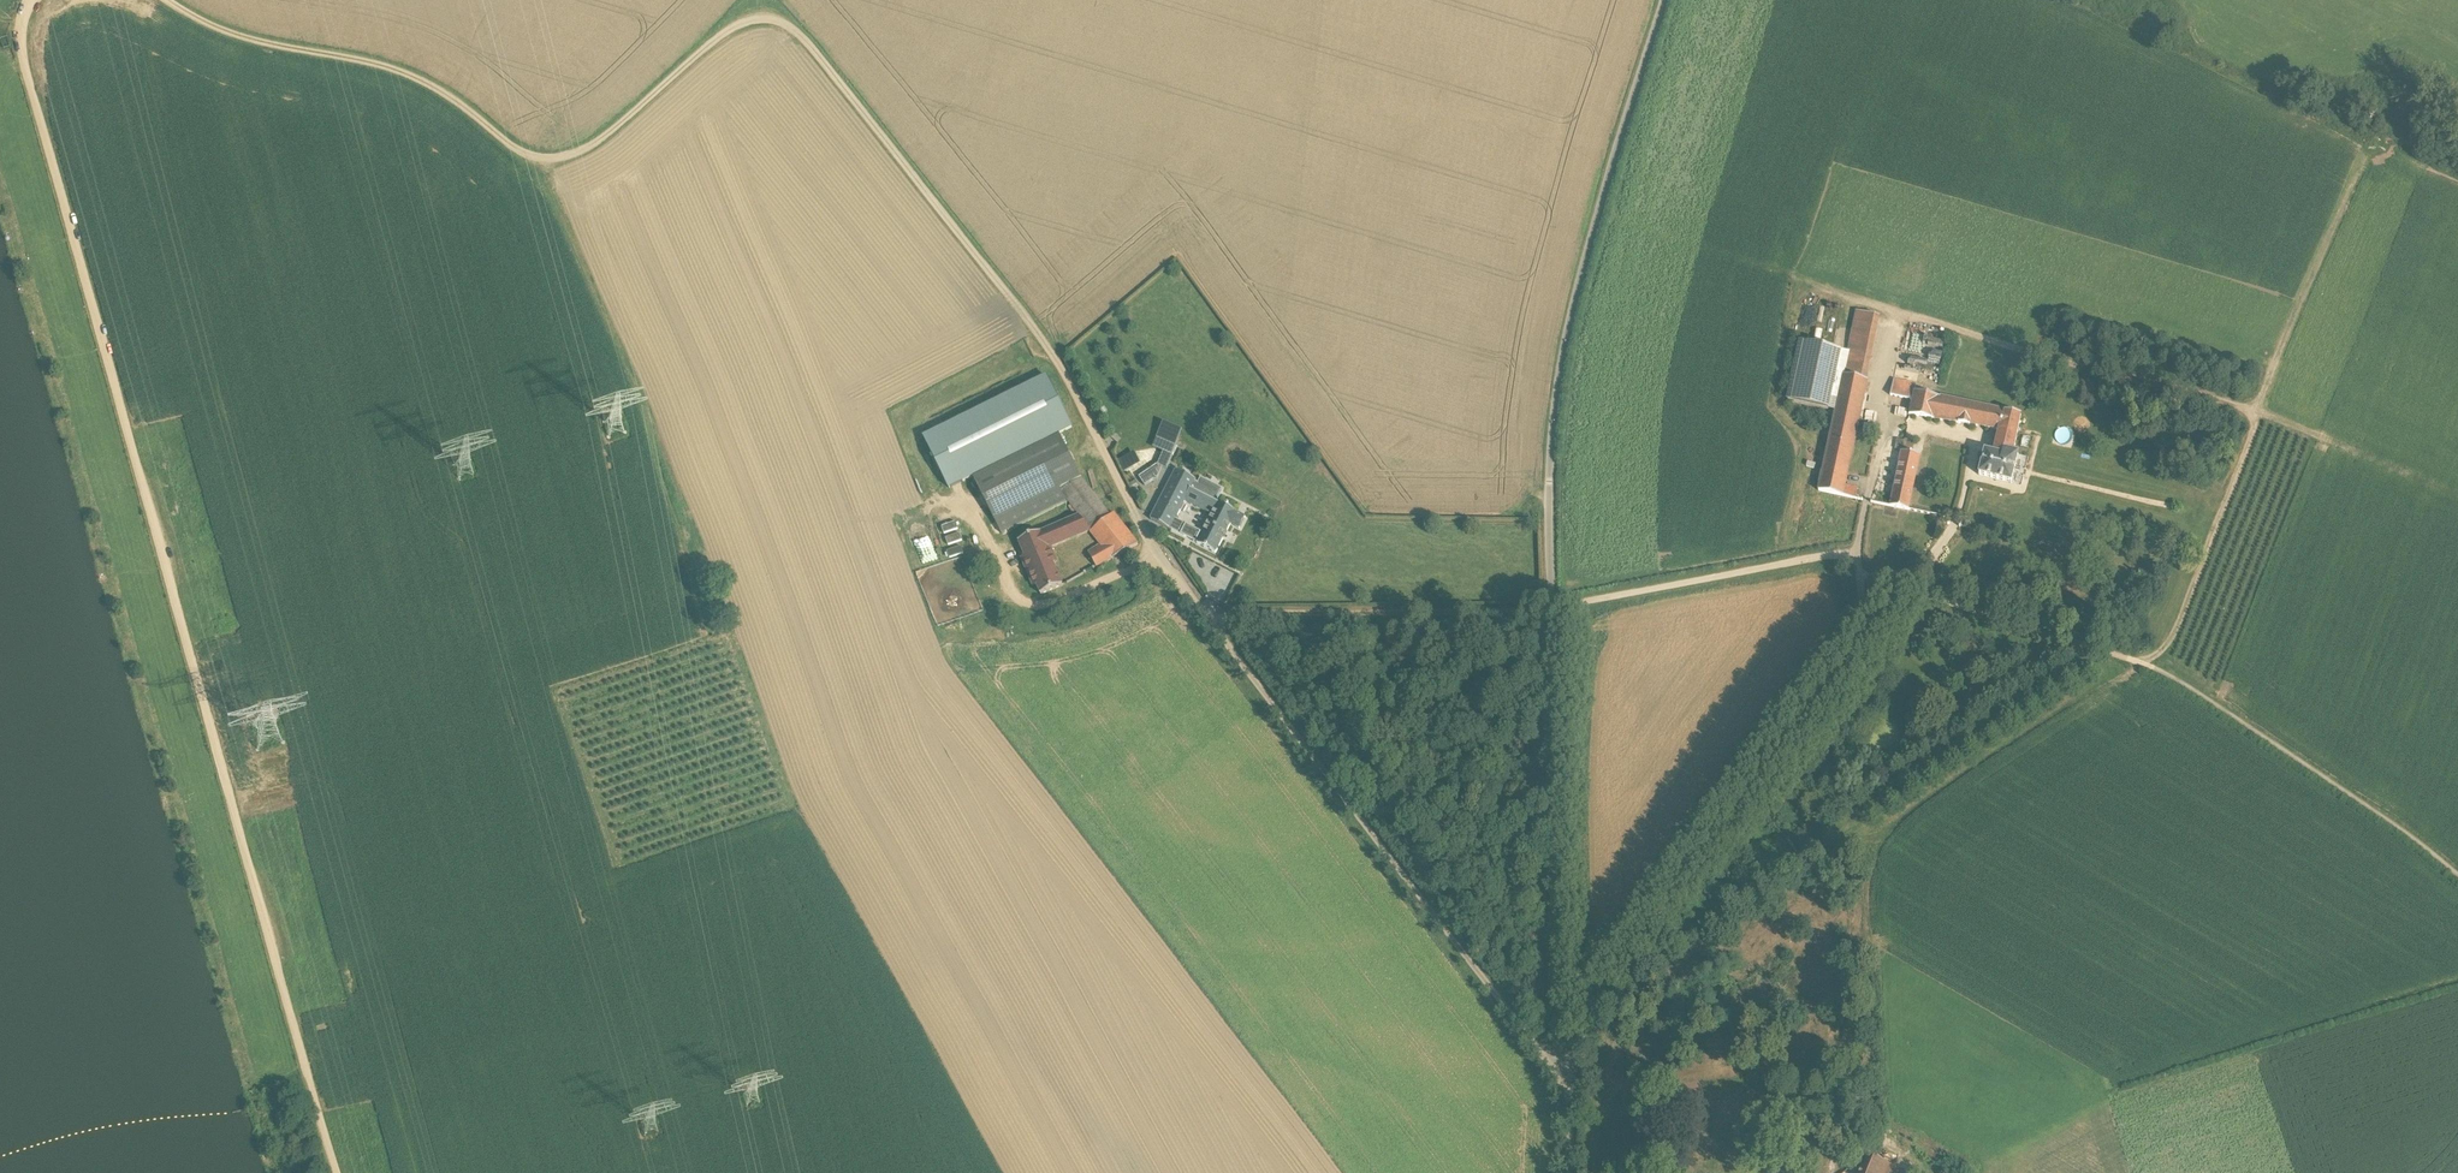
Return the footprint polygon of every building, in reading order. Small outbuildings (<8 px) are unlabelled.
[(14,34),(18,20),(9,18),(5,31),(14,34)] [(1300,276),(1301,263),(1294,262),(1293,275),(1300,276)] [(1831,397),(1838,399),(1843,375),(1847,350),(1798,340),(1786,401),(1828,409),(1831,397)] [(975,477),(1061,434),(1074,428),(1047,374),(923,436),(950,489),(975,477)] [(1843,495),(1845,484),(1867,381),(1864,380),(1845,376),(1843,375),(1838,399),(1836,410),(1822,479),(1819,489),(1819,491),(1843,496),(1843,495)] [(2011,483),(2019,453),(2012,451),(2021,415),(1914,390),(1916,383),(1894,378),(1890,394),(1911,398),(1908,414),(1997,430),(1992,452),(1985,450),(1982,463),(1979,475),(2011,483)] [(1068,500),(1059,489),(1081,478),(1061,434),(975,477),(996,521),(1002,533),(1068,500)] [(1903,450),(1905,440),(1897,439),(1895,449),(1903,450)] [(1172,455),(1176,446),(1168,442),(1164,452),(1164,451),(1164,452),(1165,452),(1172,455)] [(1909,510),(1911,498),(1920,454),(1902,451),(1890,506),(1909,510)] [(1145,486),(1146,485),(1154,479),(1157,481),(1163,467),(1158,465),(1158,464),(1139,477),(1145,486)] [(1238,527),(1239,527),(1244,517),(1243,517),(1244,516),(1237,513),(1237,512),(1230,508),(1231,507),(1227,504),(1226,506),(1219,503),(1215,501),(1217,498),(1218,498),(1223,489),(1201,478),(1199,483),(1196,481),(1197,479),(1177,469),(1159,505),(1157,507),(1151,519),(1171,530),(1171,529),(1172,530),(1185,537),(1186,537),(1194,541),(1197,543),(1198,543),(1198,544),(1216,553),(1231,524),(1238,528),(1238,527)] [(1068,500),(1079,515),(1090,532),(1111,516),(1082,478),(1081,478),(1059,489),(1068,500)] [(1100,544),(1088,551),(1091,557),(1097,567),(1139,544),(1114,513),(1111,516),(1090,532),(1100,544)] [(1090,532),(1079,515),(1041,531),(1041,532),(1019,542),(1025,556),(1021,558),(1033,587),(1037,585),(1041,595),(1064,585),(1054,563),(1058,562),(1052,548),(1090,532)] [(939,525),(943,544),(962,540),(957,520),(939,525)] [(962,545),(945,551),(947,558),(964,553),(962,545)] [(1905,1170),(1866,1155),(1859,1172),(1904,1172),(1905,1170)]
